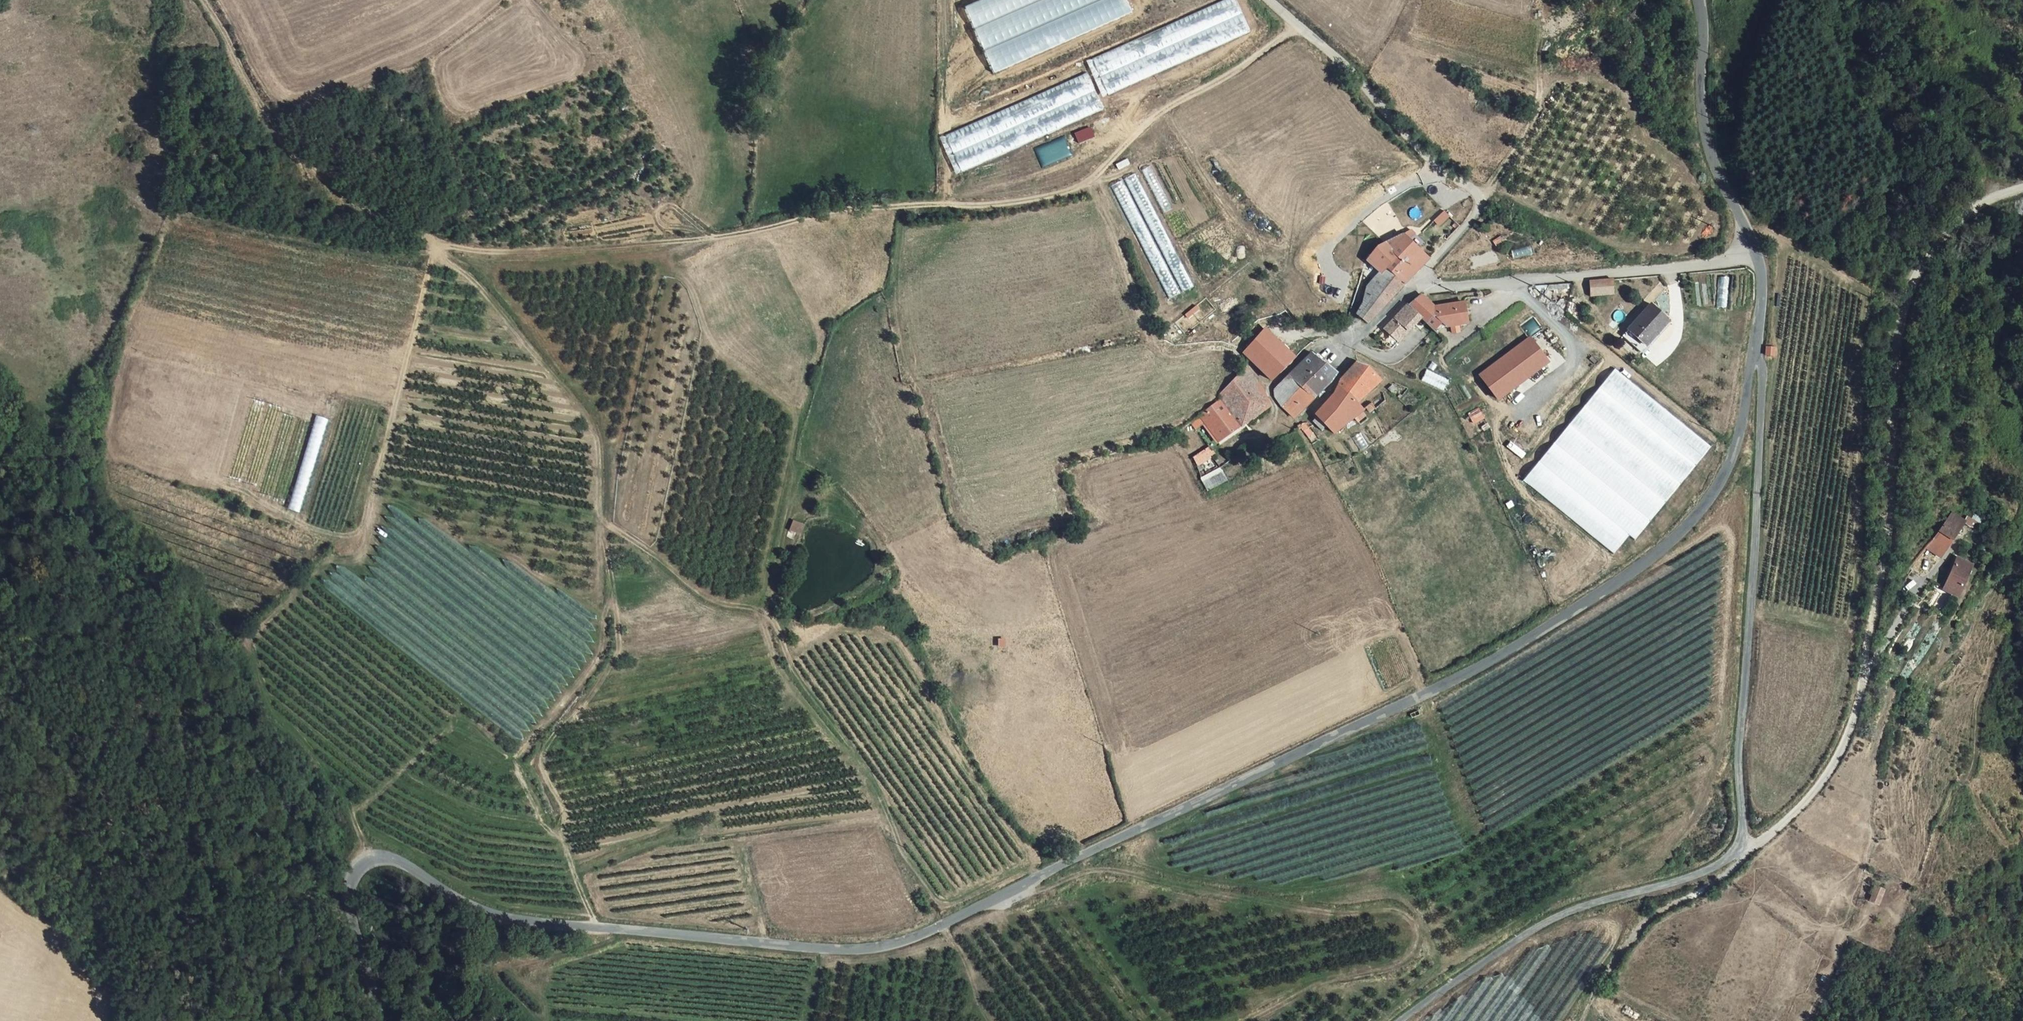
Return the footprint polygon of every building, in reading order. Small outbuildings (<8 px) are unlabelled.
[(1250,36),(1236,0),(1233,0),(1085,56),(1100,93),(1250,36)] [(1089,75),(944,131),(959,169),(1104,113),(1089,75)] [(1073,133),(1078,143),(1094,136),(1089,125),(1073,133)] [(1065,137),(1033,148),(1040,167),(1072,155),(1065,137)] [(1374,269),(1365,280),(1386,297),(1399,282),(1401,283),(1419,263),(1423,258),(1407,242),(1413,235),(1405,228),(1400,233),(1396,230),(1372,242),(1361,256),(1374,269)] [(1158,230),(1156,230),(1158,286),(1164,299),(1191,288),(1175,251),(1159,252),(1159,242),(1163,240),(1158,230)] [(1596,278),(1586,279),(1588,294),(1612,293),(1611,277),(1596,278)] [(1386,297),(1365,280),(1362,283),(1368,290),(1355,304),(1353,316),(1363,324),(1386,297)] [(1464,324),(1459,303),(1429,307),(1417,295),(1408,304),(1405,307),(1418,319),(1423,324),(1430,316),(1443,328),(1464,324)] [(1643,344),(1665,316),(1643,300),(1622,326),(1643,344)] [(1395,343),(1418,319),(1405,307),(1380,332),(1395,343)] [(1443,328),(1430,316),(1423,324),(1424,325),(1434,335),(1443,328)] [(1291,355),(1264,331),(1240,355),(1246,360),(1267,380),(1291,355)] [(1526,336),(1478,376),(1496,399),(1545,359),(1526,336)] [(1308,353),(1285,377),(1308,400),(1332,375),(1333,374),(1308,353)] [(1334,394),(1314,417),(1321,426),(1331,437),(1334,435),(1361,414),(1355,406),(1377,385),(1368,375),(1349,367),(1340,377),(1334,394)] [(1635,538),(1710,446),(1616,370),(1524,481),(1613,552),(1628,534),(1635,538)] [(1216,396),(1219,400),(1197,416),(1215,444),(1265,409),(1263,403),(1256,386),(1243,372),(1216,396)] [(1293,418),(1308,400),(1285,377),(1273,390),(1273,398),(1293,418)] [(1478,409),(1467,415),(1472,424),(1483,417),(1478,409)] [(1215,461),(1208,448),(1191,459),(1197,474),(1215,461)] [(247,497),(235,492),(231,504),(242,509),(243,509),(247,497)] [(1952,534),(1961,523),(1976,527),(1980,520),(1963,513),(1953,508),(1940,526),(1932,537),(1945,545),(1952,534)] [(807,526),(795,521),(790,531),(792,532),(789,540),(794,543),(798,536),(802,537),(807,526)] [(1957,555),(1942,584),(1957,593),(1973,561),(1957,555)] [(1321,1004),(1314,1007),(1317,1013),(1323,1010),(1321,1004)]
